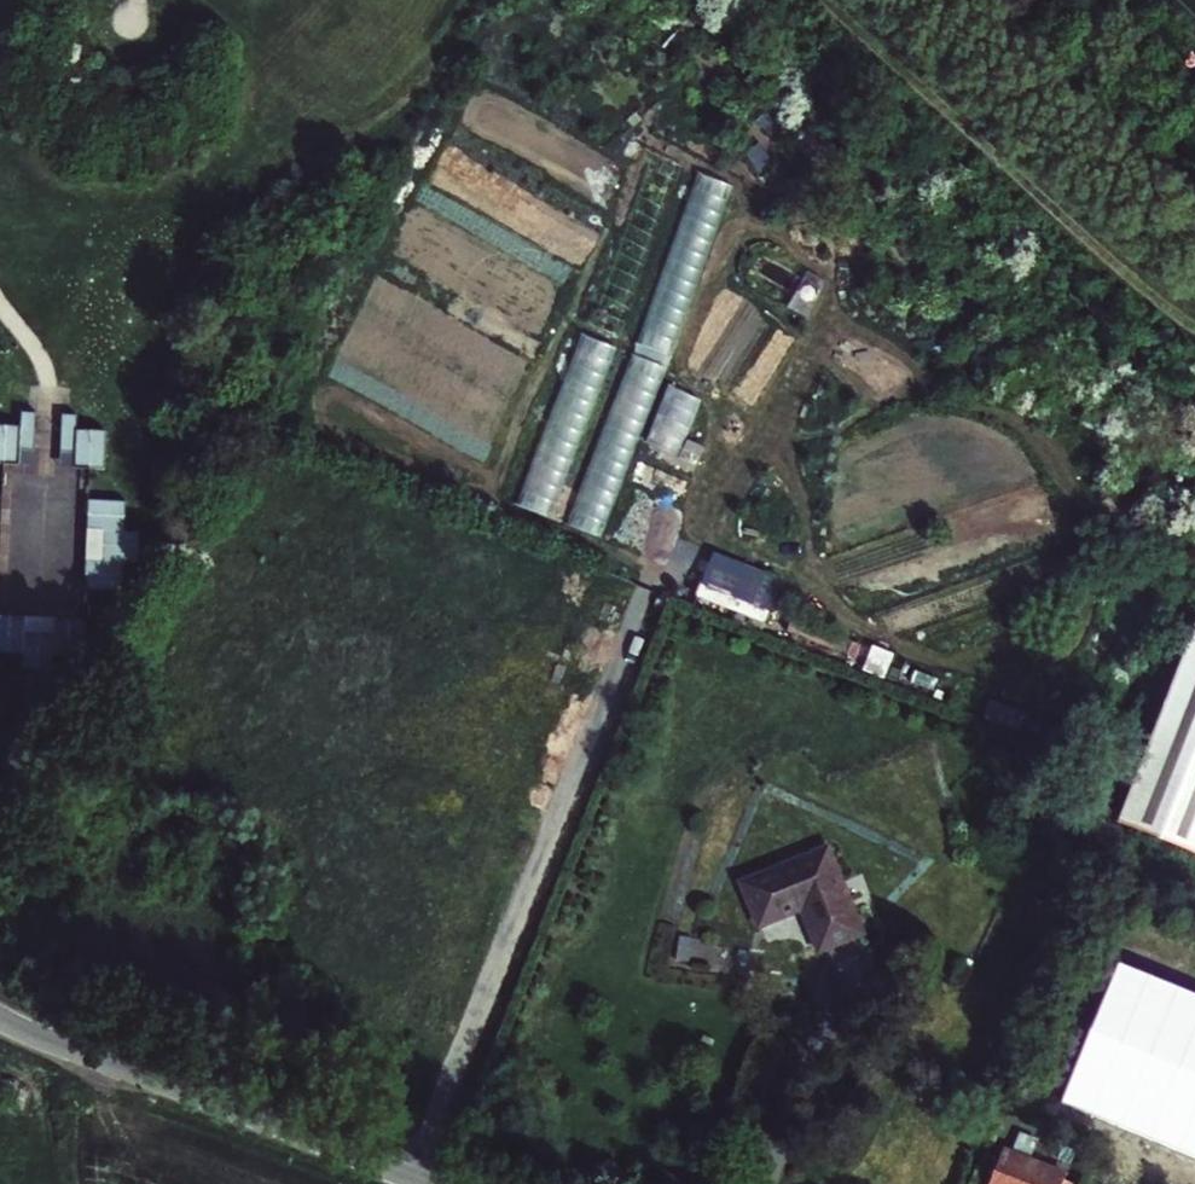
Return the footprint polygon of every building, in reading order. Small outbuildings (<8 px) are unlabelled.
[(19,470),(20,452),(33,453),(34,418),(19,417),(18,430),(17,432),(0,431),(0,469),(19,470)] [(59,419),(58,453),(71,454),(71,472),(103,474),(104,435),(74,434),(75,419),(59,419)] [(33,453),(20,452),(19,470),(33,471),(33,453)] [(71,454),(58,453),(57,471),(71,472),(71,454)] [(125,505),(87,504),(86,533),(99,534),(98,564),(84,564),(84,593),(122,595),(123,565),(137,566),(139,535),(124,535),(125,505)] [(99,534),(86,533),(84,564),(98,564),(99,534)] [(0,620),(0,658),(22,659),(22,673),(52,675),(52,660),(82,661),(83,622),(54,622),(53,635),(23,634),(23,620),(0,620)] [(53,635),(54,622),(23,620),(23,634),(53,635)] [(1118,822),(1194,853),(1194,632),(1118,822)] [(863,932),(828,848),(743,882),(761,925),(802,908),(820,949),(822,949),(863,932)] [(1118,963),(1061,1103),(1194,1157),(1194,994),(1118,963)] [(1020,1127),(1018,1133),(1011,1150),(1029,1158),(1036,1140),(1038,1134),(1020,1127)] [(1064,1178),(1066,1172),(1029,1158),(1011,1150),(1002,1147),(988,1183),(1062,1183),(1064,1178)]
